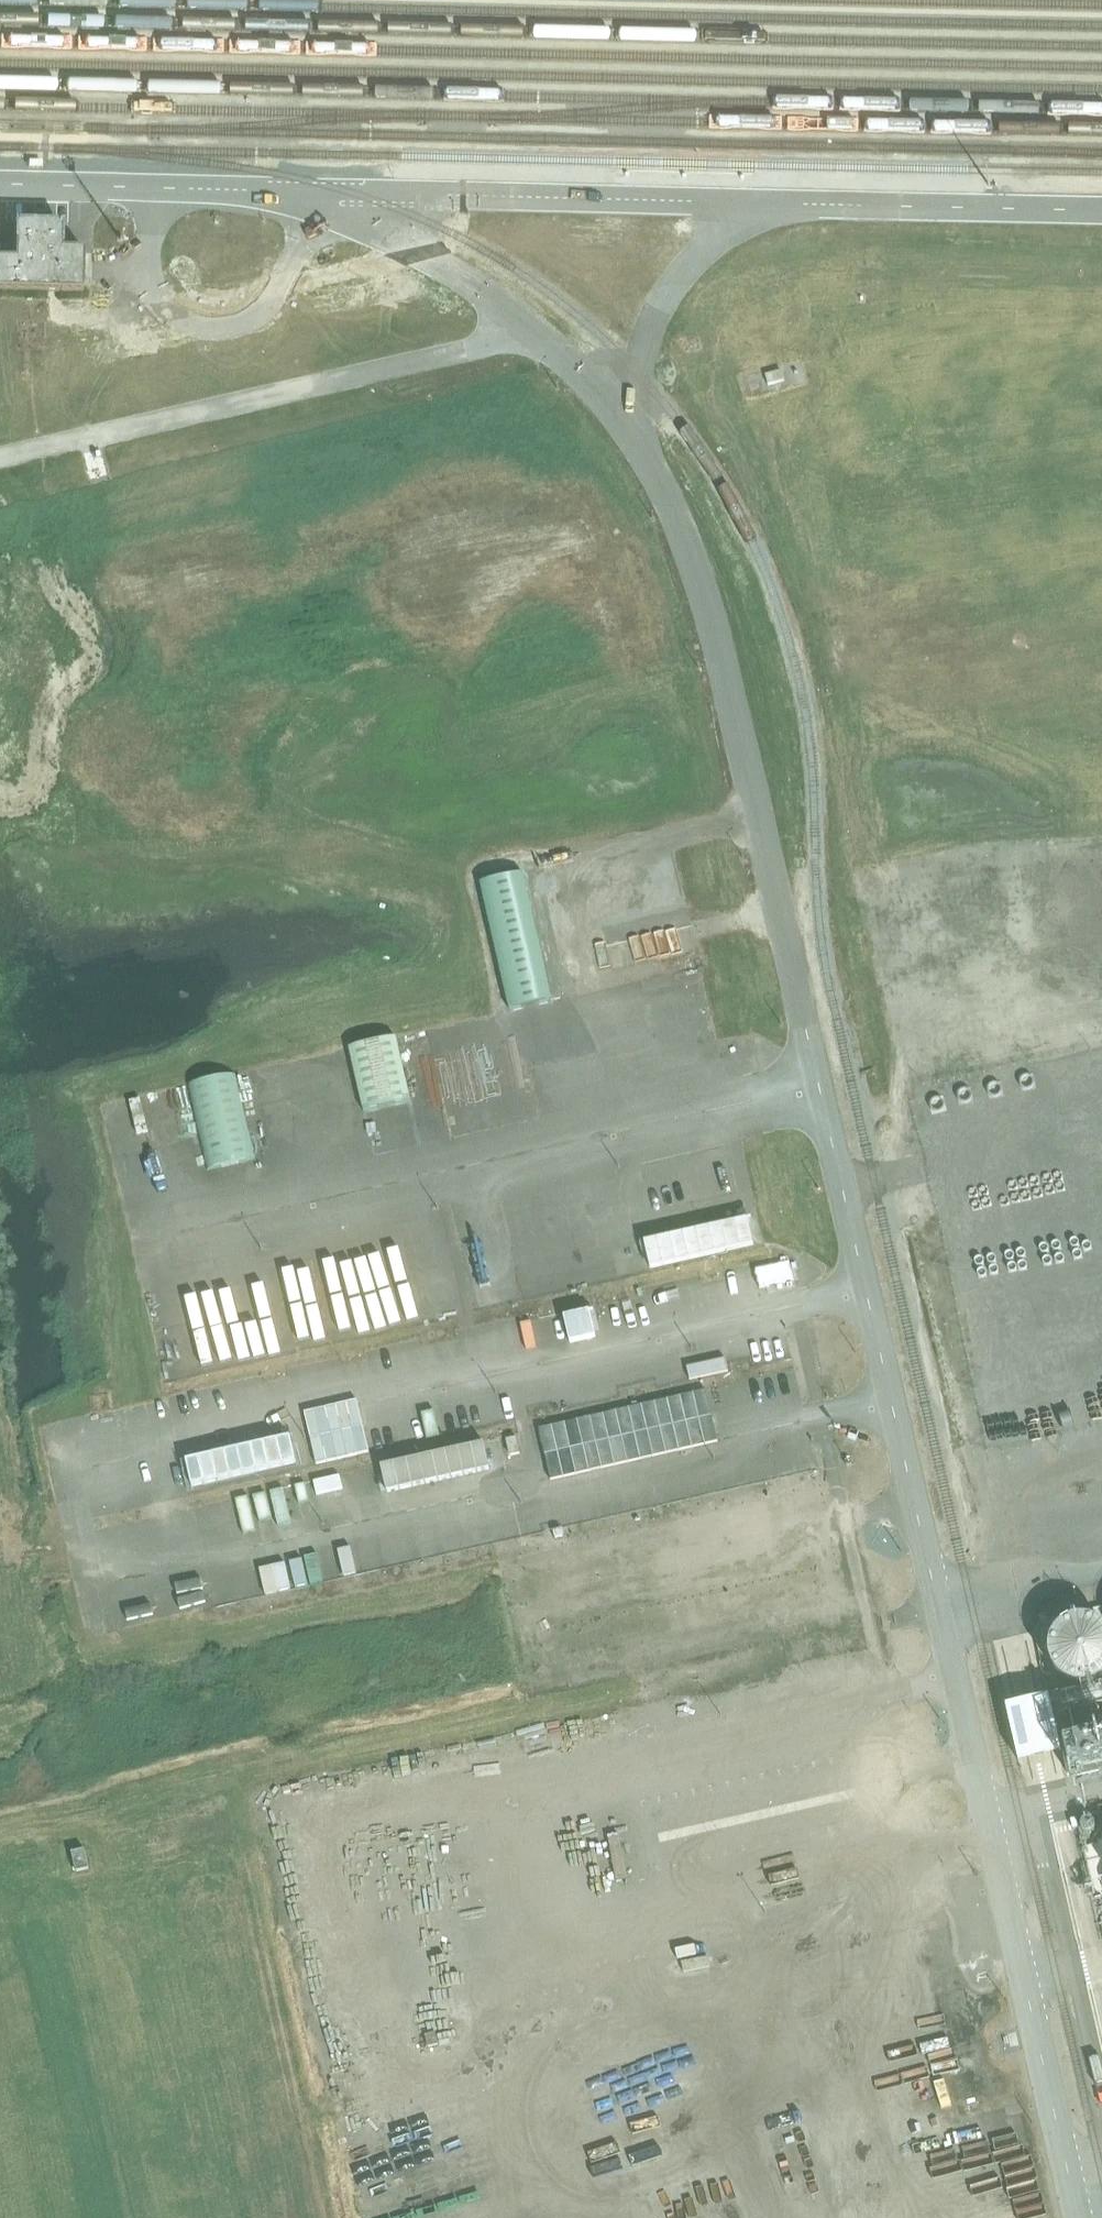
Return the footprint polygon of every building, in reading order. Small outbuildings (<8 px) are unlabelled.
[(82,295),(82,283),(83,253),(61,252),(62,226),(14,225),(14,262),(0,262),(0,293),(82,295)] [(1043,1022),(986,1031),(991,1065),(1008,1062),(1011,1076),(1035,1072),(1032,1056),(1048,1054),(1043,1022)] [(346,1049),(352,1116),(400,1111),(393,1044),(346,1049)] [(208,1171),(256,1161),(236,1074),(188,1087),(208,1171)] [(761,1289),(794,1281),(790,1264),(756,1271),(761,1289)] [(672,1301),(686,1299),(682,1281),(668,1283),(672,1301)] [(571,1344),(596,1338),(590,1312),(565,1317),(571,1344)] [(381,1468),(387,1494),(490,1471),(484,1444),(381,1468)] [(332,1479),(307,1486),(311,1499),(335,1492),(332,1479)] [(790,1505),(813,1500),(811,1489),(788,1495),(790,1505)] [(646,1556),(655,1595),(772,1570),(757,1502),(665,1521),(672,1551),(646,1556)] [(506,1541),(538,1534),(532,1509),(500,1516),(506,1541)] [(494,1544),(491,1531),(465,1536),(468,1549),(494,1544)] [(194,1582),(170,1588),(176,1611),(200,1605),(194,1582)] [(511,1620),(513,1642),(523,1641),(522,1619),(511,1620)] [(1097,1624),(1089,1621),(1082,1621),(1073,1622),(1065,1625),(1059,1630),(1055,1635),(1051,1643),(1050,1652),(1050,1660),(1052,1668),(1057,1676),(1062,1681),(1070,1686),(1079,1688),(1088,1687),(1090,1695),(1051,1704),(1049,1698),(1006,1708),(1019,1763),(1062,1753),(1054,1719),(1101,1708),(1101,1627),(1097,1624)] [(1066,1750),(1071,1777),(1101,1770),(1101,1742),(1066,1750)] [(1082,1827),(1082,1829),(1083,1831),(1084,1832),(1086,1833),(1088,1834),(1090,1834),(1091,1833),(1093,1832),(1094,1830),(1094,1828),(1094,1826),(1093,1824),(1091,1823),(1089,1822),(1087,1822),(1085,1823),(1084,1824),(1083,1825),(1082,1827)] [(85,1850),(72,1854),(77,1873),(90,1870),(85,1850)]
